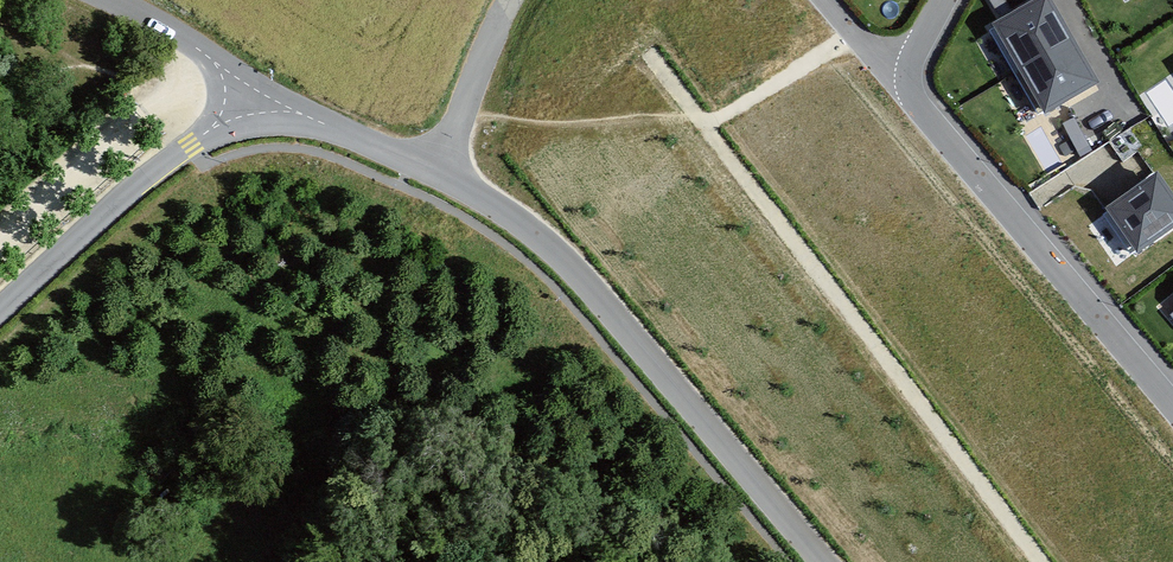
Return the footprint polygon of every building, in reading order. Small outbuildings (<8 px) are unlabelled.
[(992,26),(1046,117),(1101,85),(1051,0),(1037,0),(992,26)] [(1159,171),(1104,210),(1138,258),(1172,233),(1172,191),(1159,171)]
